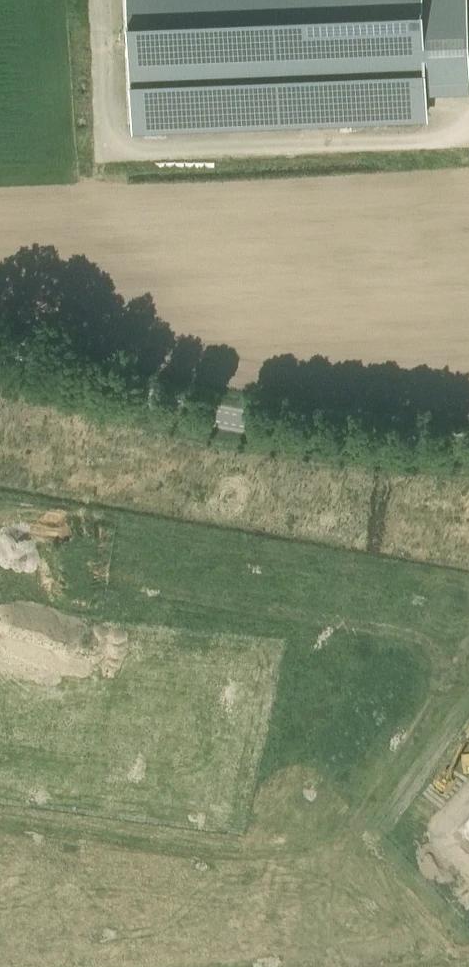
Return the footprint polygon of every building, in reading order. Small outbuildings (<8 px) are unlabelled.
[(466,0),(128,0),(133,125),(426,113),(425,91),(468,90),(468,66),(466,0)] [(460,832),(468,840),(468,822),(460,832)]
